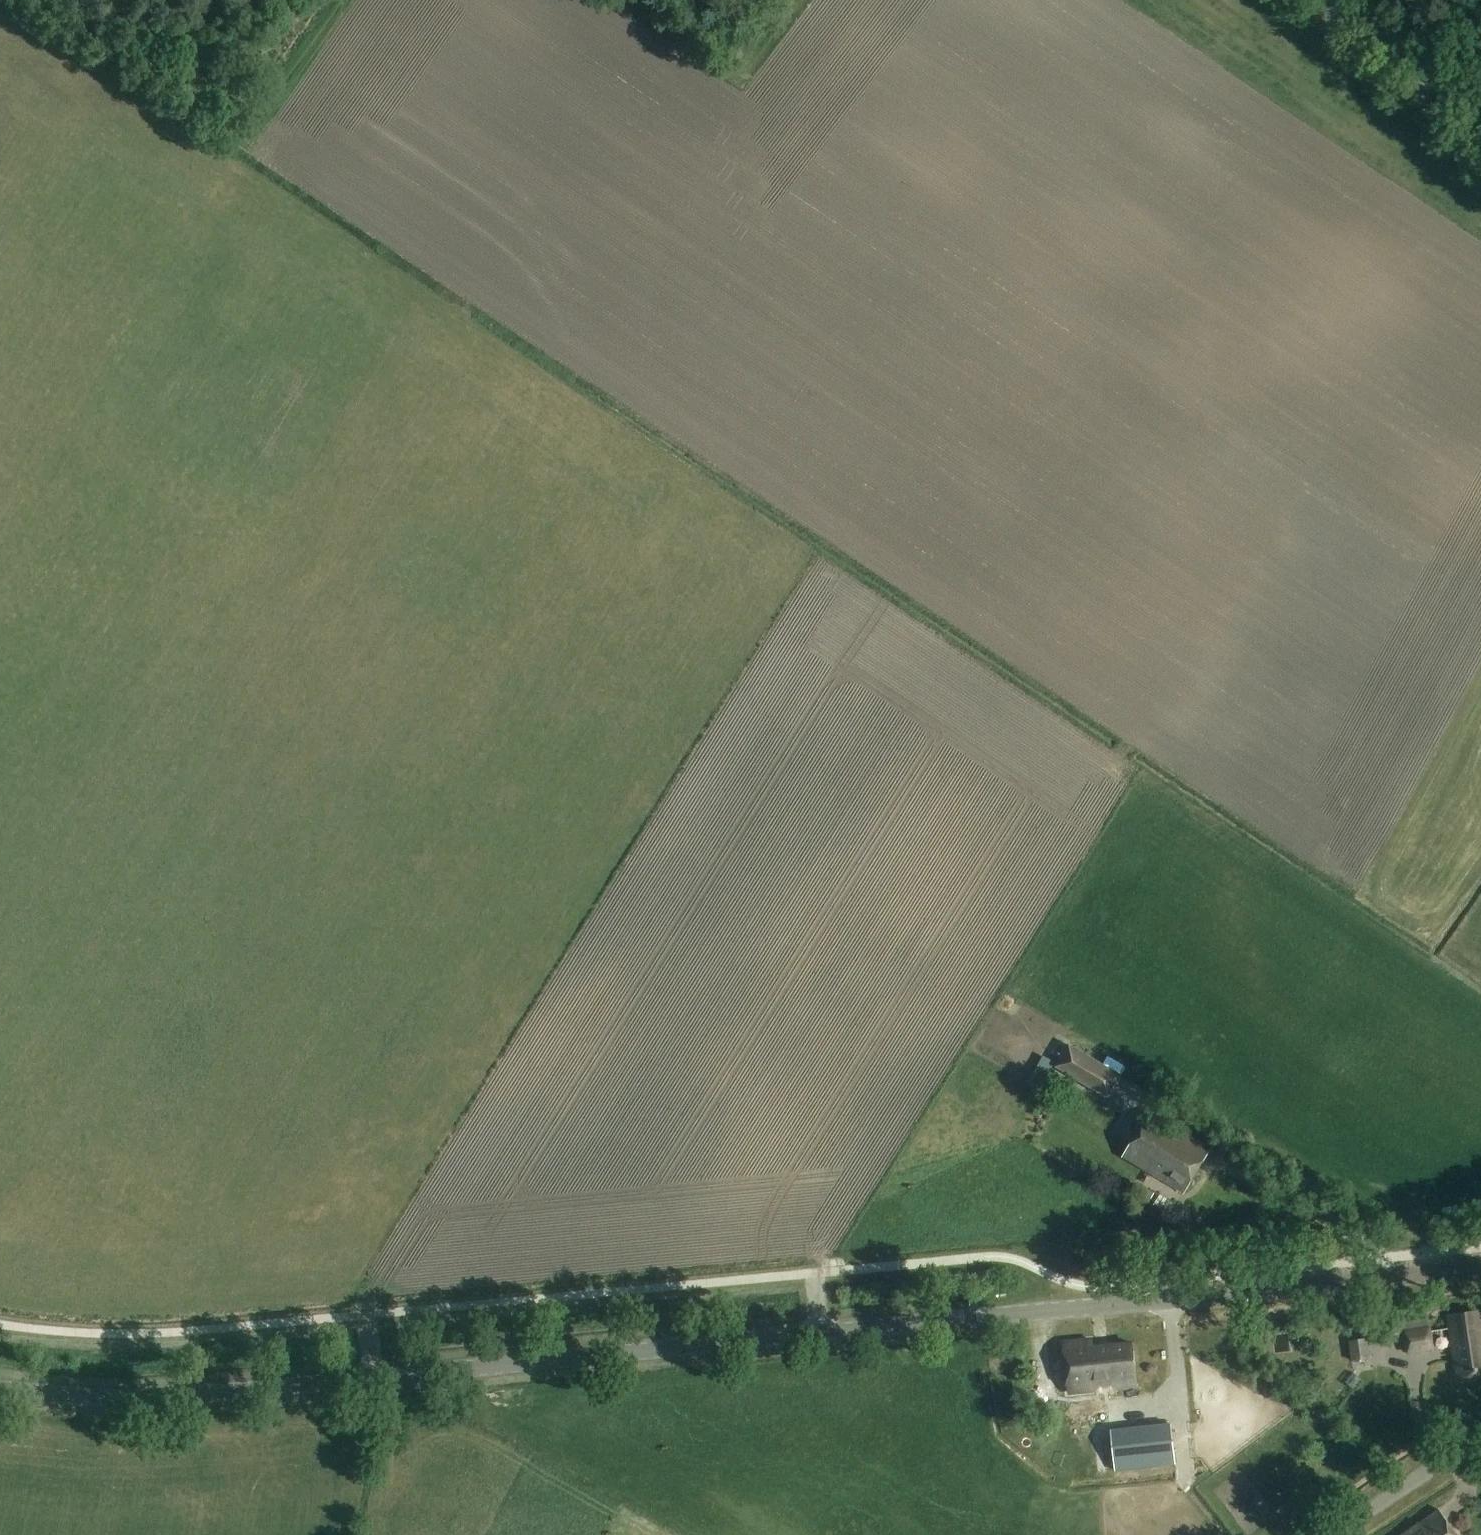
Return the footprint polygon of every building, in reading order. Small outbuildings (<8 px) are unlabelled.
[(1123,1076),(1069,1044),(1055,1066),(1109,1099),(1123,1076)] [(1042,1055),(1033,1072),(1047,1079),(1056,1062),(1042,1055)] [(1187,1196),(1214,1151),(1153,1114),(1126,1159),(1187,1196)] [(1142,1186),(1136,1197),(1148,1204),(1154,1193),(1142,1186)] [(1477,1311),(1449,1315),(1457,1379),(1480,1376),(1480,1338),(1480,1335),(1480,1319),(1478,1319),(1477,1311)] [(1428,1317),(1385,1325),(1387,1337),(1404,1334),(1408,1353),(1434,1349),(1428,1317)] [(1093,1346),(1092,1339),(1065,1341),(1070,1392),(1137,1386),(1133,1343),(1093,1346)] [(1350,1341),(1352,1361),(1371,1359),(1369,1339),(1350,1341)] [(1112,1430),(1111,1430),(1111,1431),(1113,1448),(1113,1450),(1115,1470),(1162,1465),(1176,1464),(1171,1424),(1145,1427),(1112,1430)] [(1077,1467),(1092,1471),(1095,1460),(1080,1457),(1077,1467)] [(1459,1496),(1449,1500),(1455,1516),(1465,1512),(1459,1496)] [(1439,1510),(1405,1534),(1457,1534),(1439,1510)]
